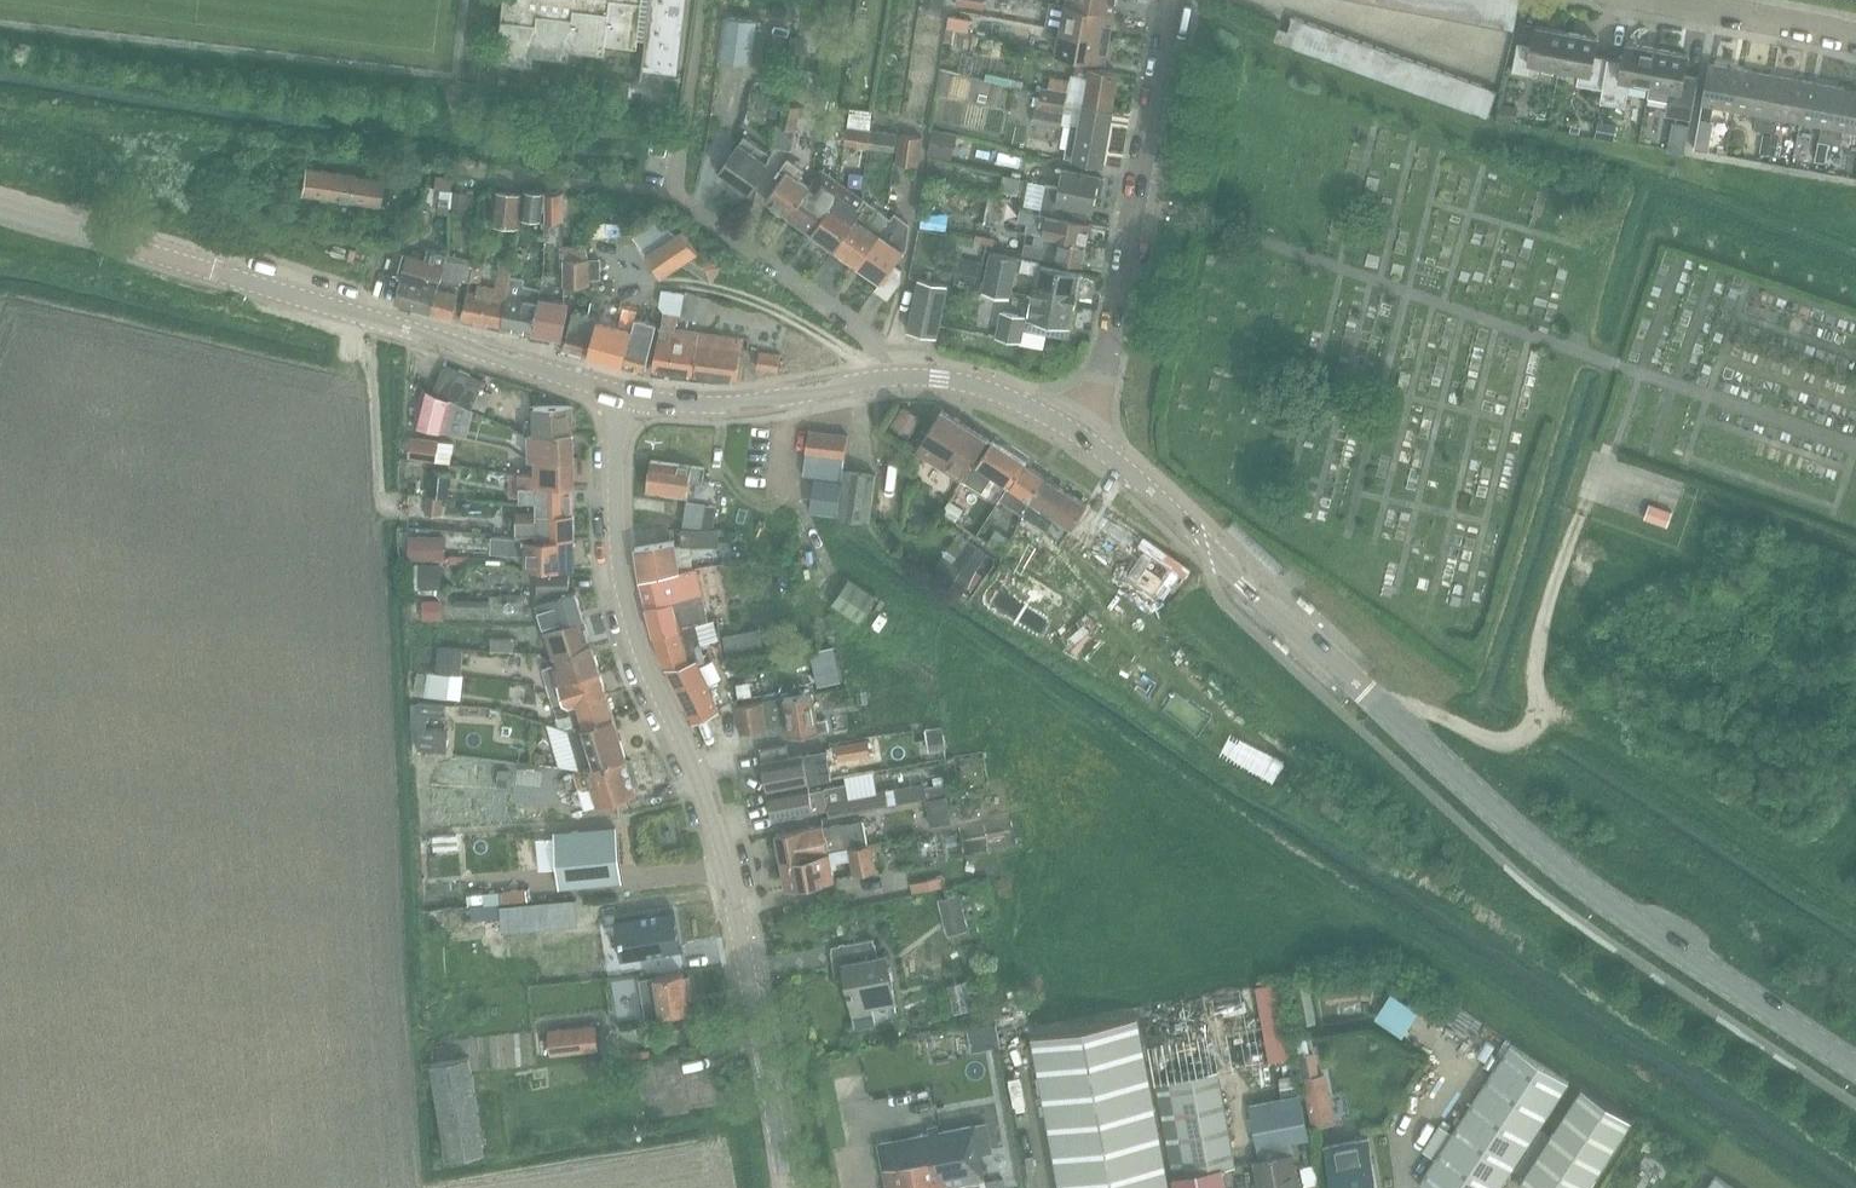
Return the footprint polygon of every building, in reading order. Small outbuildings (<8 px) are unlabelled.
[(497,60),(533,64),(534,55),(569,59),(570,49),(605,53),(606,43),(637,47),(638,37),(646,38),(641,76),(643,77),(644,68),(678,72),(686,0),(503,0),(497,60)] [(1066,4),(1114,13),(1114,12),(1116,0),(1067,0),(1066,4)] [(1400,7),(1407,9),(1414,10),(1416,0),(1402,0),(1400,7)] [(1414,10),(1422,11),(1429,13),(1431,0),(1416,0),(1414,10)] [(1429,13),(1436,14),(1443,16),(1446,0),(1431,0),(1429,13)] [(1443,16),(1450,17),(1457,18),(1461,0),(1446,0),(1443,16)] [(1457,18),(1464,20),(1471,21),(1476,0),(1461,0),(1457,18)] [(1471,21),(1479,22),(1486,24),(1490,0),(1476,0),(1471,21)] [(1486,24),(1493,25),(1500,27),(1505,0),(1490,0),(1486,24)] [(1500,27),(1507,28),(1514,29),(1520,0),(1505,0),(1500,27)] [(1114,13),(1066,4),(1061,29),(1109,38),(1114,13)] [(947,26),(968,30),(971,18),(949,14),(947,26)] [(1288,29),(1283,43),(1297,48),(1307,20),(1300,18),(1293,15),(1288,29)] [(725,16),(719,60),(750,64),(757,20),(725,16)] [(1307,20),(1297,48),(1310,53),(1320,25),(1313,23),(1307,20)] [(1320,25),(1310,53),(1324,58),(1334,30),(1327,28),(1320,25)] [(1560,68),(1566,31),(1535,25),(1532,44),(1517,41),(1512,70),(1537,75),(1540,64),(1560,68)] [(1276,33),(1274,40),(1283,43),(1288,29),(1279,26),(1276,33)] [(1105,61),(1109,38),(1061,29),(1057,53),(1105,61)] [(1334,30),(1324,58),(1338,63),(1347,35),(1341,33),(1334,30)] [(1566,31),(1560,68),(1579,71),(1577,83),(1603,87),(1608,59),(1594,56),(1597,37),(1566,31)] [(1347,35),(1338,63),(1351,68),(1361,40),(1354,38),(1347,35)] [(1361,40),(1351,68),(1358,70),(1365,73),(1375,45),(1368,42),(1361,40)] [(1622,61),(1608,59),(1603,87),(1600,102),(1626,107),(1630,81),(1650,84),(1657,48),(1626,42),(1622,61)] [(1375,45),(1365,73),(1379,77),(1388,50),(1382,47),(1375,45)] [(1688,54),(1657,48),(1650,84),(1670,88),(1665,114),(1690,119),(1699,75),(1684,73),(1688,54)] [(1388,50),(1379,77),(1392,82),(1402,55),(1395,52),(1388,50)] [(1402,55),(1392,82),(1406,87),(1416,60),(1409,57),(1402,55)] [(1416,60),(1406,87),(1420,92),(1429,65),(1423,62),(1416,60)] [(1703,103),(1700,118),(1711,120),(1713,105),(1735,109),(1743,69),(1710,63),(1702,103),(1703,103)] [(1040,90),(1038,107),(1081,114),(1083,102),(1112,109),(1112,108),(1112,107),(1118,72),(1091,65),(1091,67),(1076,64),(1074,73),(1070,73),(1070,76),(1049,73),(1046,91),(1040,90)] [(1429,65),(1420,92),(1433,97),(1443,70),(1436,67),(1429,65)] [(1765,130),(1775,75),(1743,69),(1735,109),(1757,113),(1754,128),(1765,130)] [(1443,70),(1433,97),(1447,102),(1457,75),(1450,72),(1443,70)] [(1457,75),(1447,102),(1461,107),(1470,79),(1464,77),(1457,75)] [(1800,121),(1807,81),(1775,75),(1765,130),(1775,132),(1778,117),(1800,121)] [(1470,79),(1461,107),(1488,117),(1493,103),(1498,89),(1470,79)] [(1830,142),(1840,87),(1807,81),(1800,121),(1822,125),(1819,140),(1830,142)] [(1840,87),(1830,142),(1840,144),(1843,129),(1855,131),(1855,90),(1840,87)] [(792,150),(800,105),(784,102),(779,125),(776,124),(773,146),(792,150)] [(1081,114),(1038,107),(1036,107),(1033,123),(1060,127),(1061,125),(1070,127),(1064,158),(1103,165),(1112,109),(1083,102),(1081,114)] [(1700,119),(1694,148),(1709,151),(1714,122),(1700,119)] [(840,138),(843,124),(819,120),(818,134),(840,138)] [(844,144),(870,148),(872,131),(847,127),(844,144)] [(928,153),(952,158),(957,136),(934,130),(928,153)] [(897,135),(872,131),(870,148),(895,151),(897,135)] [(772,153),(744,134),(720,169),(721,169),(734,178),(732,181),(745,191),(747,187),(750,189),(749,189),(750,190),(766,168),(772,153)] [(919,167),(923,138),(900,135),(896,164),(919,167)] [(765,200),(789,216),(810,187),(798,178),(804,170),(787,157),(779,169),(784,172),(765,200)] [(1030,165),(1030,178),(1048,178),(1048,164),(1030,165)] [(1039,212),(1076,219),(1078,205),(1093,208),(1096,193),(1101,194),(1104,178),(1099,177),(1100,174),(1061,167),(1058,186),(1045,183),(1039,212)] [(300,197),(362,205),(361,215),(381,218),(383,208),(381,207),(385,179),(304,169),(300,197)] [(812,233),(845,187),(822,170),(810,187),(789,216),(788,217),(811,232),(812,233)] [(436,176),(436,185),(435,188),(440,189),(439,211),(450,212),(452,177),(436,176)] [(1020,196),(1023,179),(1003,176),(1000,193),(1020,196)] [(812,233),(834,248),(867,202),(864,200),(845,187),(812,233)] [(520,227),(521,217),(523,194),(495,190),(490,223),(520,227)] [(524,190),(523,194),(521,217),(542,219),(542,211),(544,211),(545,192),(524,190)] [(563,192),(545,192),(544,211),(545,211),(545,221),(563,221),(563,192)] [(989,196),(984,219),(1004,223),(1009,200),(989,196)] [(946,200),(945,217),(970,219),(971,202),(946,200)] [(858,265),(890,219),(878,211),(879,209),(867,202),(834,248),(858,265)] [(1047,233),(1047,236),(1061,238),(1060,239),(1086,244),(1091,222),(1076,219),(1039,212),(1022,208),(1020,219),(1030,221),(1028,229),(1047,233)] [(894,213),(890,219),(858,265),(882,281),(906,247),(909,224),(894,213)] [(655,216),(653,217),(631,232),(661,275),(682,263),(710,283),(720,265),(698,252),(682,229),(677,233),(655,216)] [(600,231),(589,231),(590,271),(616,271),(616,242),(600,242),(600,231)] [(1082,265),(1086,244),(1060,239),(1061,238),(1047,236),(1045,246),(1027,243),(1025,253),(1043,257),(1043,258),(1082,265)] [(396,249),(389,271),(402,276),(395,300),(403,302),(430,310),(437,286),(443,265),(446,255),(447,255),(447,253),(428,248),(425,257),(396,249)] [(982,293),(1009,299),(1018,258),(991,253),(982,293)] [(437,286),(430,310),(457,317),(461,300),(457,299),(462,279),(469,280),(469,277),(473,260),(447,255),(446,255),(443,265),(437,286)] [(473,260),(469,277),(480,280),(485,260),(474,258),(473,260)] [(1037,273),(1032,295),(1075,303),(1081,273),(1039,265),(1040,261),(1023,258),(1020,269),(1037,273)] [(467,290),(461,319),(502,326),(506,296),(507,291),(509,281),(510,276),(512,261),(500,259),(495,289),(477,287),(476,293),(467,290)] [(563,259),(563,275),(563,283),(588,284),(588,259),(563,259)] [(531,332),(537,297),(540,289),(522,285),(523,279),(510,276),(509,281),(506,296),(502,326),(531,332)] [(947,284),(919,278),(908,330),(937,336),(947,284)] [(659,338),(653,368),(692,373),(697,343),(699,332),(677,328),(679,315),(704,320),(709,299),(701,295),(685,291),(685,293),(661,290),(659,303),(665,309),(662,326),(659,338)] [(1068,337),(1075,303),(1032,295),(1032,296),(1027,294),(1023,315),(1002,311),(997,335),(1020,340),(1022,329),(1068,337)] [(556,301),(537,297),(531,332),(562,338),(562,337),(563,337),(567,313),(563,303),(556,301)] [(573,310),(563,347),(587,354),(598,319),(601,302),(592,301),(589,313),(573,310)] [(618,351),(615,361),(645,370),(657,323),(636,317),(633,329),(632,328),(628,342),(625,354),(618,351)] [(598,319),(587,354),(615,361),(618,351),(625,354),(628,342),(632,328),(598,319)] [(699,332),(697,343),(692,373),(737,379),(742,338),(699,332)] [(784,342),(783,358),(806,359),(807,343),(784,342)] [(760,351),(757,367),(778,370),(781,354),(760,351)] [(446,362),(434,390),(472,407),(484,379),(446,362)] [(424,387),(415,424),(444,431),(452,399),(424,387)] [(526,433),(529,433),(573,432),(572,405),(534,405),(535,420),(526,421),(526,433)] [(904,408),(893,424),(908,433),(919,417),(904,408)] [(972,465),(973,462),(972,461),(987,438),(942,409),(915,450),(961,479),(963,480),(972,465)] [(820,453),(822,431),(809,429),(806,451),(820,453)] [(835,433),(822,431),(820,453),(833,455),(835,433)] [(573,432),(529,433),(530,459),(536,459),(573,459),(573,432)] [(849,434),(835,433),(833,455),(845,457),(849,434)] [(412,436),(409,455),(436,459),(439,440),(412,436)] [(993,474),(1009,484),(1011,485),(1026,463),(993,441),(977,464),(973,462),(972,465),(963,480),(982,492),(993,474)] [(803,474),(842,479),(845,457),(833,455),(820,453),(806,451),(803,474)] [(510,472),(510,484),(573,484),(573,459),(536,459),(536,472),(510,472)] [(704,467),(651,459),(646,489),(687,495),(689,480),(702,482),(704,467)] [(1019,516),(1022,512),(1045,476),(1026,463),(1011,485),(1009,484),(997,502),(1019,516)] [(431,470),(428,493),(447,496),(450,472),(431,470)] [(839,514),(869,518),(876,474),(845,470),(839,514)] [(1050,527),(1065,537),(1087,503),(1045,476),(1022,512),(1048,529),(1050,527)] [(815,494),(813,510),(837,514),(839,498),(842,481),(818,478),(815,494)] [(537,498),(537,513),(574,512),(573,484),(510,484),(511,496),(521,496),(521,498),(537,498)] [(447,497),(447,496),(428,493),(426,513),(440,515),(442,496),(447,497)] [(686,502),(684,524),(713,527),(716,505),(686,502)] [(1644,517),(1667,526),(1672,512),(1649,504),(1644,517)] [(537,513),(518,513),(518,538),(525,538),(574,537),(574,512),(537,513)] [(417,526),(418,516),(405,515),(405,525),(417,526)] [(984,540),(999,549),(1007,536),(992,527),(984,540)] [(718,545),(719,528),(681,528),(681,545),(718,545)] [(432,535),(408,535),(408,558),(432,558),(432,535)] [(575,565),(574,537),(525,538),(526,566),(575,565)] [(635,547),(640,577),(640,578),(665,572),(680,569),(675,540),(635,547)] [(982,559),(963,546),(946,571),(964,584),(982,559)] [(1085,576),(1091,564),(1069,553),(1063,565),(1085,576)] [(1018,590),(1031,600),(1052,570),(1038,561),(1018,590)] [(440,590),(441,564),(418,563),(418,590),(440,590)] [(653,634),(654,634),(695,623),(708,620),(696,566),(680,569),(665,572),(640,578),(640,577),(639,577),(653,634)] [(582,618),(574,591),(567,593),(569,572),(538,572),(536,602),(546,629),(553,629),(558,628),(558,626),(582,618)] [(858,621),(876,595),(849,576),(831,602),(858,621)] [(1031,606),(1066,629),(1080,608),(1044,585),(1031,606)] [(440,599),(422,599),(422,620),(440,620),(440,599)] [(489,599),(454,599),(454,610),(489,610),(489,599)] [(554,653),(557,652),(590,642),(582,618),(558,626),(558,628),(553,629),(546,629),(554,653)] [(695,623),(654,634),(659,654),(679,693),(685,704),(694,721),(710,712),(718,708),(697,660),(704,658),(695,623)] [(725,636),(730,660),(763,654),(759,631),(725,636)] [(491,649),(514,650),(514,638),(491,637),(491,649)] [(590,642),(557,652),(560,661),(554,663),(552,663),(557,679),(597,668),(590,642)] [(462,674),(463,648),(439,646),(437,672),(462,674)] [(811,654),(818,688),(842,683),(834,649),(811,654)] [(566,702),(604,691),(597,668),(557,679),(552,663),(543,666),(551,694),(566,702)] [(450,674),(430,672),(429,672),(429,673),(418,671),(415,693),(447,697),(449,687),(450,674)] [(568,729),(612,717),(604,691),(566,702),(551,694),(557,715),(556,716),(559,726),(568,729)] [(790,735),(828,729),(826,719),(816,720),(812,692),(784,697),(790,735)] [(741,733),(767,729),(762,700),(736,705),(741,733)] [(424,726),(425,715),(441,717),(442,705),(416,702),(414,726),(419,727),(417,749),(446,751),(448,728),(424,726)] [(586,764),(624,755),(612,717),(568,729),(579,766),(586,764)] [(928,749),(943,746),(939,726),(924,728),(928,749)] [(867,739),(856,741),(859,756),(870,754),(867,739)] [(784,742),(758,748),(766,791),(808,782),(828,778),(823,754),(822,748),(787,755),(784,742)] [(586,764),(579,766),(580,769),(575,771),(579,786),(584,786),(591,784),(597,803),(635,791),(629,772),(633,770),(629,758),(625,757),(624,755),(586,764)] [(871,785),(899,783),(897,762),(869,765),(871,785)] [(509,771),(499,770),(498,787),(508,787),(509,771)] [(951,787),(973,782),(970,770),(949,775),(951,787)] [(808,782),(766,791),(771,817),(826,807),(827,814),(841,812),(885,804),(926,797),(923,781),(882,789),(846,795),(844,783),(822,787),(809,789),(808,782)] [(927,822),(948,819),(944,796),(924,800),(927,822)] [(504,808),(458,809),(459,858),(505,857),(504,808)] [(823,825),(822,821),(775,831),(780,857),(833,848),(869,840),(869,838),(865,839),(861,818),(823,825)] [(616,826),(555,831),(556,837),(549,837),(549,835),(544,835),(544,838),(537,838),(539,868),(559,867),(560,886),(596,882),(595,867),(619,865),(616,826)] [(895,830),(874,835),(881,863),(903,857),(895,830)] [(785,883),(832,873),(829,858),(849,854),(852,869),(874,865),(869,840),(833,848),(780,857),(785,883)] [(484,893),(502,893),(502,873),(484,873),(484,893)] [(514,891),(540,887),(538,876),(512,880),(514,891)] [(958,894),(937,900),(946,935),(967,930),(958,894)] [(573,904),(501,910),(503,935),(576,928),(573,904)] [(674,909),(615,918),(615,920),(620,919),(626,955),(621,956),(621,958),(682,949),(682,946),(680,947),(674,909)] [(876,1023),(872,1004),(893,1000),(884,951),(876,953),(872,934),(831,942),(834,962),(844,960),(856,1027),(876,1023)] [(685,975),(685,971),(641,978),(643,994),(647,1018),(691,1011),(688,994),(693,994),(690,974),(685,975)] [(1308,1001),(1302,976),(1274,982),(1280,1008),(1308,1001)] [(1325,1015),(1340,1014),(1339,977),(1323,977),(1325,1015)] [(1465,1020),(1476,1026),(1488,1003),(1477,997),(1465,1020)] [(1178,1027),(1235,1020),(1233,1007),(1176,1014),(1178,1027)] [(1032,1034),(1061,1187),(1170,1187),(1138,1015),(1032,1034)] [(597,1023),(548,1029),(551,1054),(600,1048),(597,1023)] [(1204,1052),(1228,1047),(1226,1036),(1201,1041),(1204,1052)] [(1419,1184),(1425,1187),(1499,1187),(1569,1081),(1511,1043),(1452,1132),(1440,1124),(1424,1150),(1436,1158),(1419,1184)] [(431,1063),(448,1159),(486,1152),(469,1056),(431,1063)] [(1314,1058),(1294,1059),(1297,1091),(1317,1089),(1314,1058)] [(1169,1078),(1156,1081),(1174,1176),(1223,1167),(1236,1164),(1218,1069),(1169,1078)] [(1524,1187),(1587,1187),(1632,1120),(1582,1087),(1519,1185),(1524,1187)] [(1252,1117),(1260,1159),(1255,1160),(1260,1187),(1299,1187),(1293,1158),(1300,1157),(1297,1145),(1310,1143),(1303,1107),(1252,1117)] [(881,1143),(889,1187),(986,1187),(979,1152),(976,1152),(972,1126),(881,1143)] [(1368,1137),(1325,1145),(1333,1187),(1378,1187),(1368,1137)] [(1174,1176),(1176,1187),(1227,1187),(1223,1167),(1174,1176)] [(1715,1175),(1707,1187),(1735,1187),(1715,1175)]
